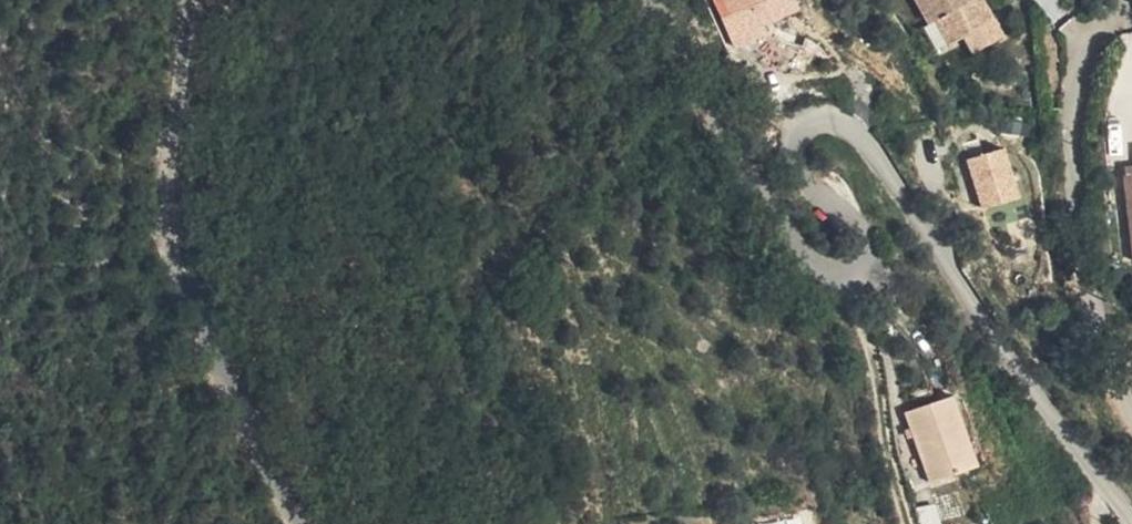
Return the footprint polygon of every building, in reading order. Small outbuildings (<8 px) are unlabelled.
[(733,46),(804,13),(798,0),(711,0),(733,46)] [(932,12),(936,9),(953,31),(968,23),(978,37),(1002,18),(990,0),(924,0),(932,12)] [(1008,148),(967,156),(977,208),(1017,201),(1008,148)] [(1123,172),(1108,167),(1103,175),(1116,217),(1131,213),(1131,170),(1123,172)] [(932,482),(979,462),(954,392),(905,411),(932,482)]
